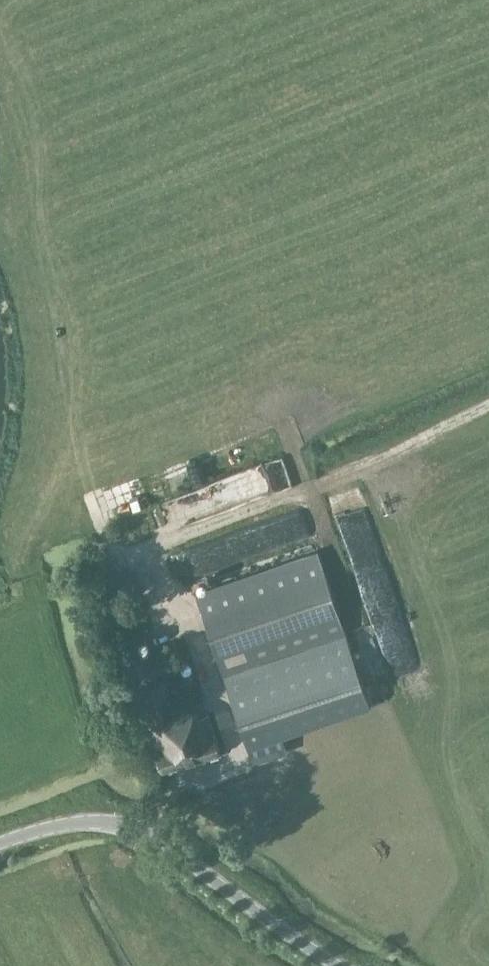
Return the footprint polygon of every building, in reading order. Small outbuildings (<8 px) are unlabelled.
[(159,521),(209,506),(201,480),(151,495),(159,521)] [(318,549),(197,591),(223,674),(246,743),(371,703),(318,549)] [(389,646),(420,638),(406,586),(375,595),(389,646)] [(148,670),(142,651),(126,656),(132,676),(148,670)] [(221,753),(210,713),(203,715),(199,702),(178,708),(168,678),(137,688),(163,771),(221,753)]
